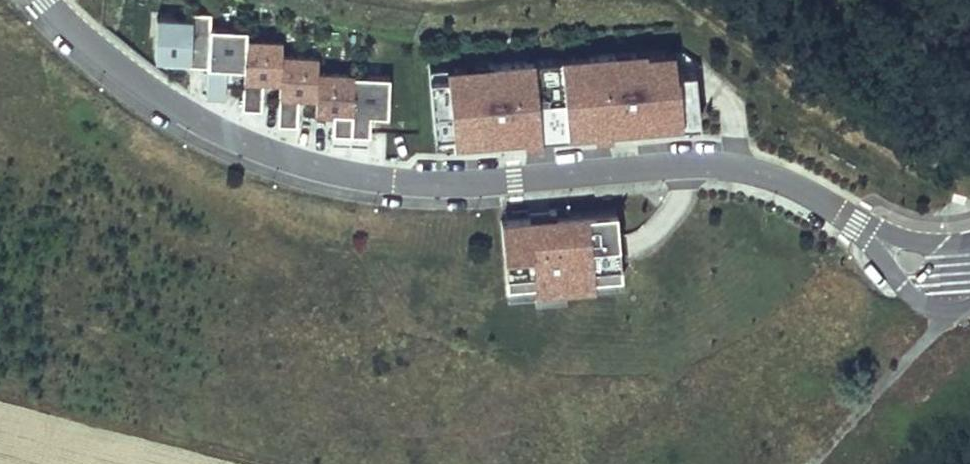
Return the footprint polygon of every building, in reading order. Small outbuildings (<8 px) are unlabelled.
[(207,67),(209,28),(210,15),(192,14),(192,21),(156,19),(154,58),(162,58),(189,60),(188,66),(207,67)] [(244,68),(245,40),(246,30),(209,28),(207,67),(206,97),(225,98),(227,67),(244,68)] [(280,80),(281,55),(282,42),(245,40),(244,68),(242,109),(261,110),(263,79),(280,80)] [(646,60),(645,52),(645,49),(615,52),(616,63),(646,60)] [(700,121),(696,69),(701,63),(680,52),(673,53),(673,50),(645,52),(646,60),(616,63),(615,52),(492,63),(493,70),(475,71),(466,72),(465,65),(446,67),(447,77),(429,78),(434,142),(489,137),(489,132),(508,130),(521,129),(522,135),(610,128),(610,121),(624,120),(643,119),(643,125),(700,121)] [(316,96),(317,73),(317,57),(281,55),(280,80),(278,125),(298,126),(300,95),(316,96)] [(492,63),(492,59),(474,61),(475,71),(493,70),(492,63)] [(447,77),(446,67),(428,69),(429,78),(447,77)] [(350,144),(353,74),(317,73),(316,96),(315,111),(332,112),(331,143),(350,144)] [(387,115),(389,76),(353,74),(350,144),(368,145),(369,114),(387,115)] [(522,135),(521,129),(508,130),(508,137),(522,135)] [(554,213),(553,206),(528,209),(529,215),(554,213)] [(621,285),(619,260),(617,233),(615,208),(554,213),(529,215),(500,218),(506,295),(534,292),(563,290),(621,285)] [(625,259),(627,232),(617,233),(619,260),(625,259)]
